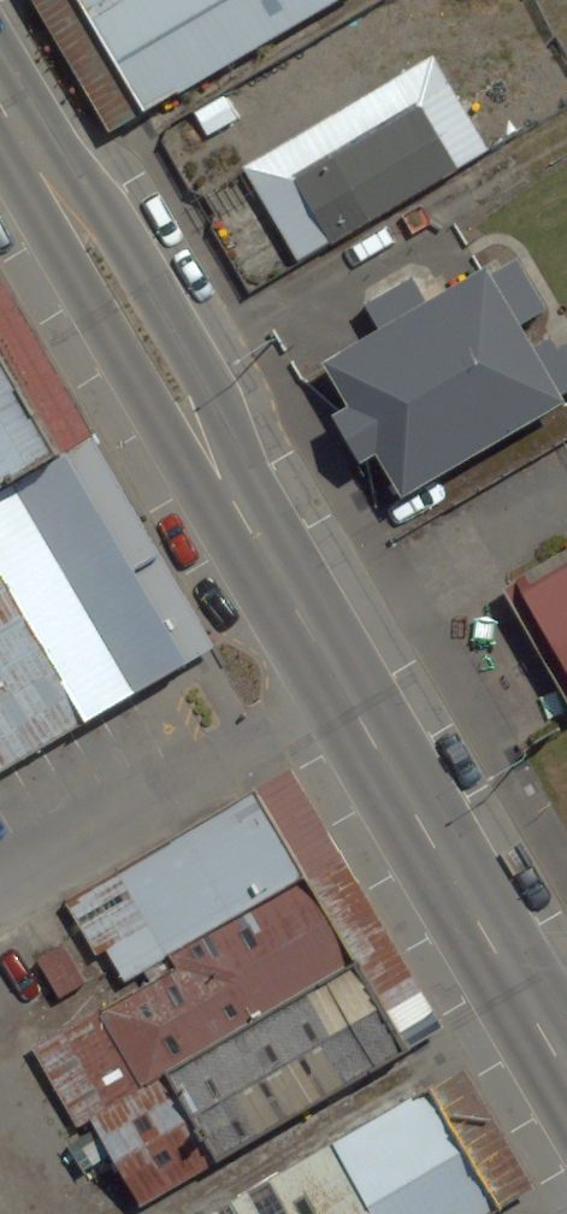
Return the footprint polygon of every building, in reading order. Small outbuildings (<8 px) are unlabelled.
[(106,149),(359,0),(18,0),(106,149)] [(418,212),(377,142),(253,215),(294,285),(418,212)] [(450,294),(291,388),(375,529),(534,435),(450,294)] [(31,480),(0,428),(0,499),(31,480)] [(31,480),(0,499),(0,784),(156,691),(31,480)] [(488,601),(566,735),(566,554),(488,601)] [(69,1026),(272,906),(222,821),(19,941),(69,1026)] [(272,906),(69,1026),(0,1066),(0,1072),(84,1213),(163,1213),(379,1087),(272,906)] [(392,1113),(221,1213),(452,1213),(392,1113)]
